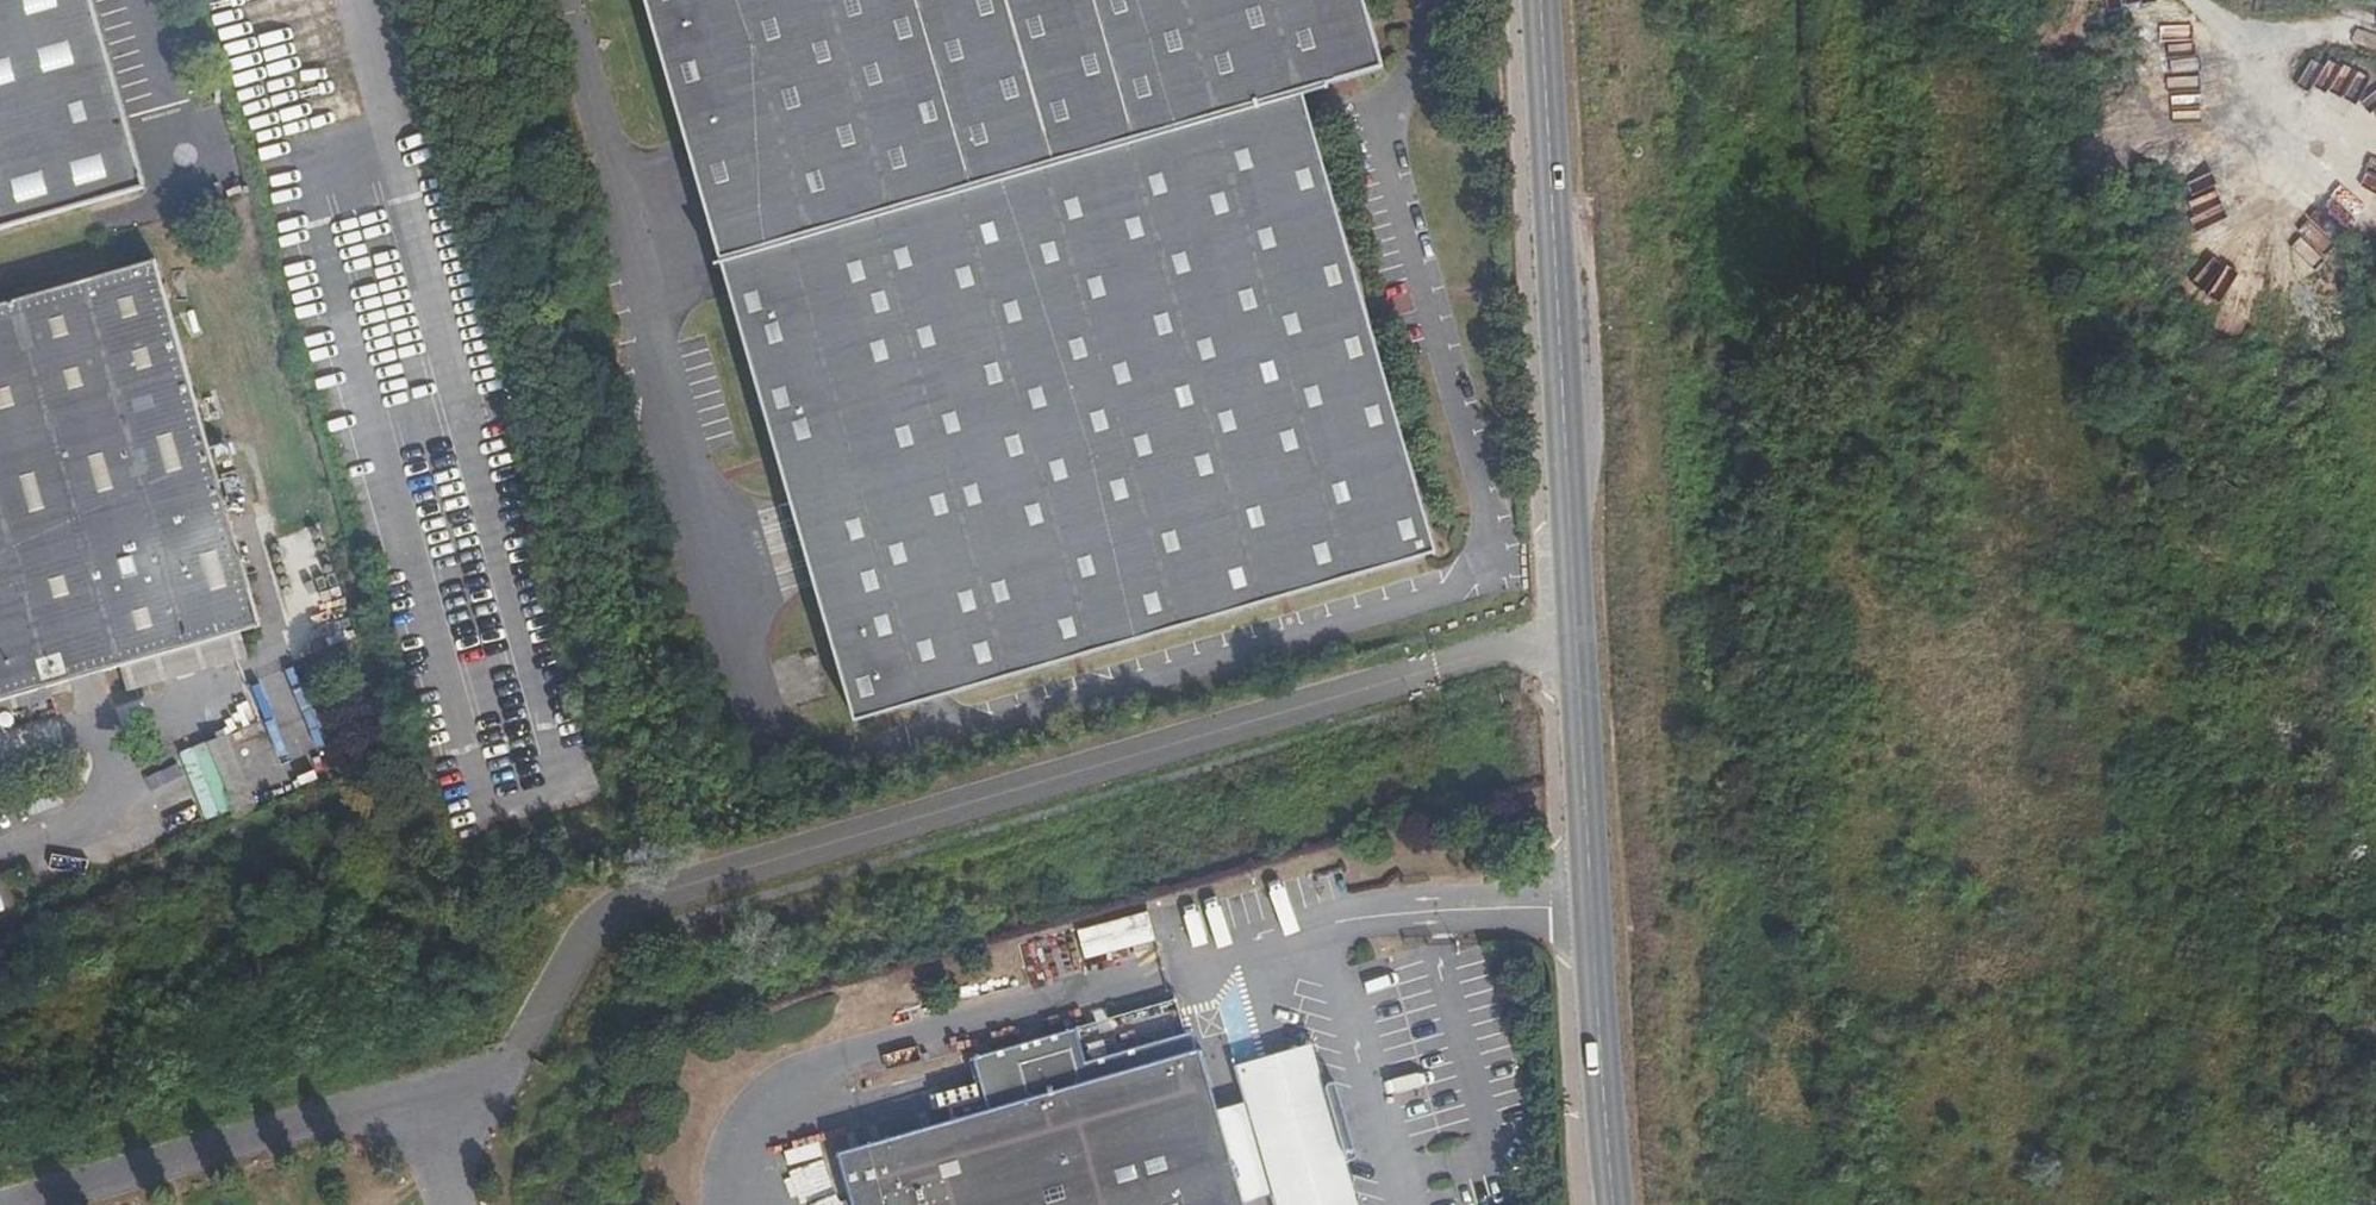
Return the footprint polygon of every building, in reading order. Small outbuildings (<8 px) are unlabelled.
[(144,189),(90,0),(0,0),(0,230),(144,189)] [(1314,132),(1305,99),(1328,91),(1326,86),(1387,70),(1366,0),(644,0),(704,207),(826,622),(857,729),(1438,561),(1314,132)] [(155,261),(0,305),(0,700),(259,625),(155,261)] [(227,734),(209,741),(226,792),(245,785),(227,734)] [(834,1155),(848,1204),(1242,1204),(1241,1203),(1268,1196),(1271,1204),(1357,1204),(1313,1045),(1233,1068),(1243,1104),(1216,1111),(1199,1051),(1189,1053),(1183,1033),(1162,1038),(1083,1060),(1072,1026),(968,1056),(984,1112),(834,1155)]
